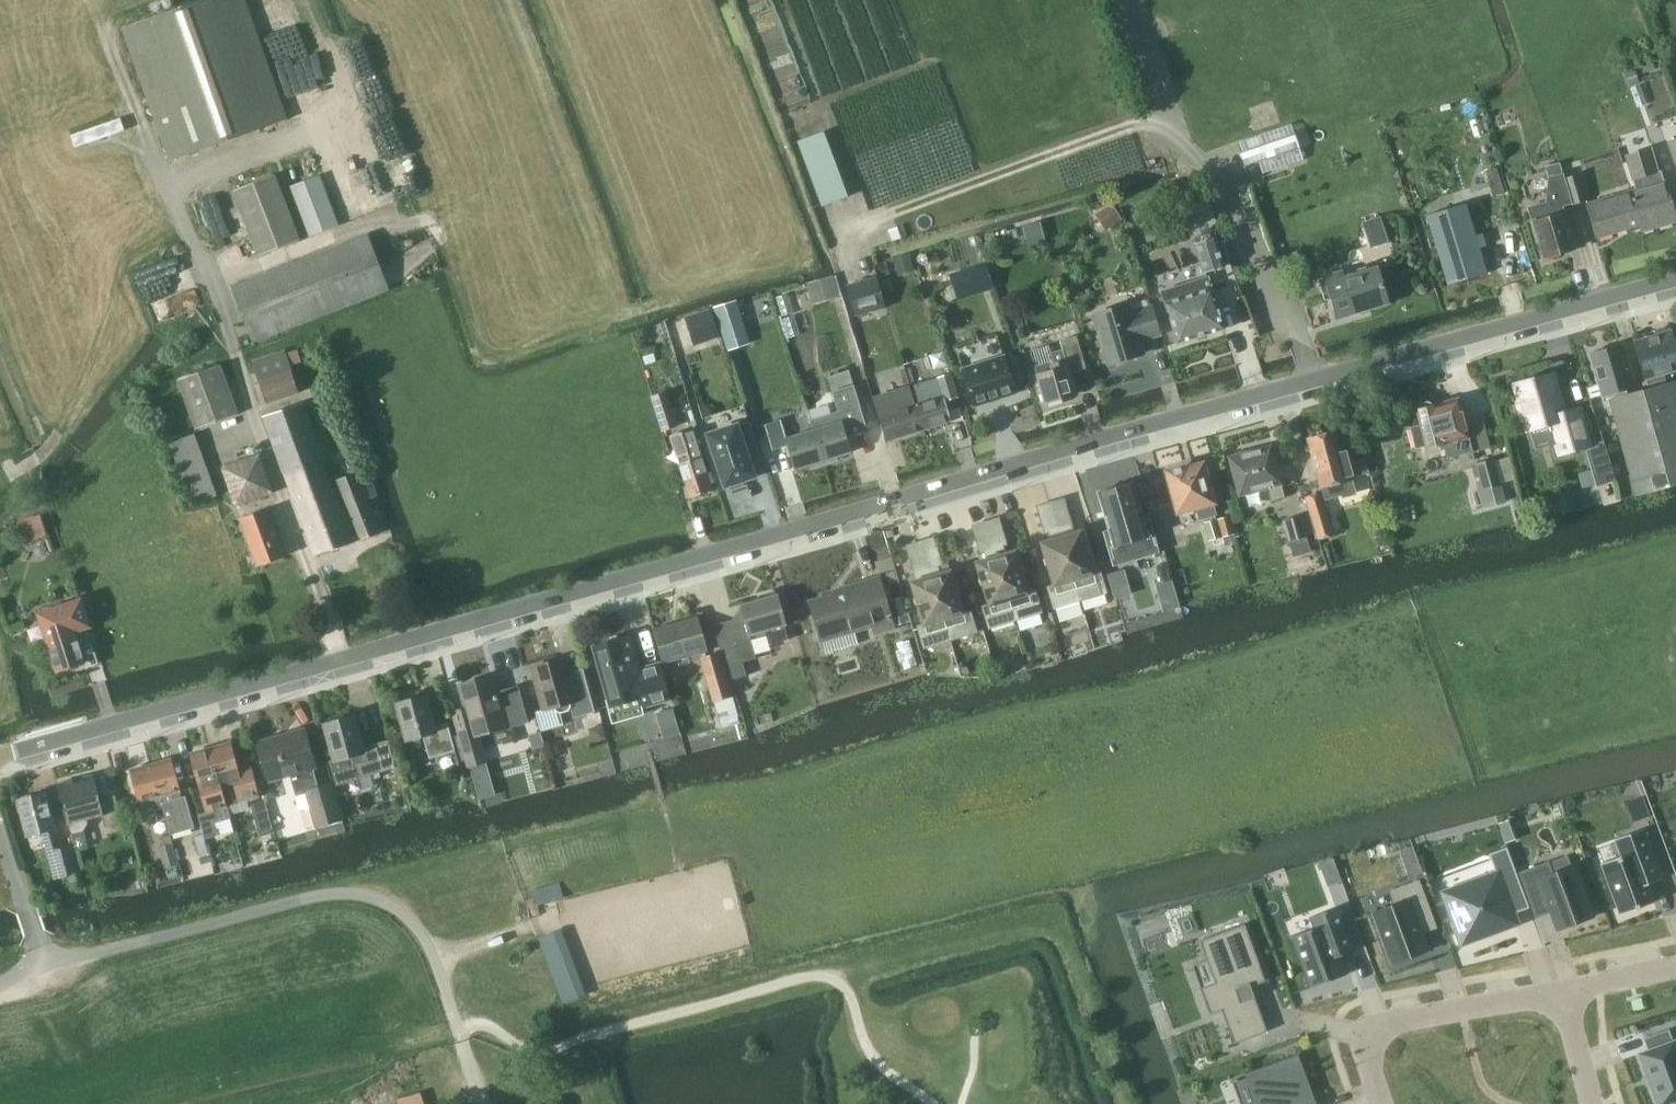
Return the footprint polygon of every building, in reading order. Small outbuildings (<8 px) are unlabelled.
[(122,28),(170,162),(289,119),(247,0),(200,0),(122,28)] [(1291,123),(1239,141),(1243,152),(1241,153),(1245,166),(1259,162),(1263,173),(1303,159),(1291,123)] [(1635,130),(1619,135),(1626,156),(1625,156),(1634,180),(1642,178),(1644,185),(1632,189),(1643,224),(1641,224),(1643,231),(1675,221),(1675,216),(1665,179),(1663,170),(1659,170),(1651,148),(1642,151),(1635,130)] [(824,206),(849,196),(824,131),(799,140),(824,206)] [(1561,173),(1558,163),(1546,166),(1550,176),(1549,176),(1547,201),(1531,206),(1535,221),(1533,222),(1536,232),(1538,231),(1546,257),(1575,248),(1570,232),(1572,231),(1565,205),(1573,202),(1573,204),(1589,200),(1581,173),(1566,177),(1564,172),(1561,173)] [(309,237),(339,224),(320,174),(289,186),(309,237)] [(258,256),(269,252),(301,240),(276,175),(233,190),(258,256)] [(1598,237),(1641,224),(1643,224),(1632,189),(1587,202),(1598,237)] [(1466,203),(1427,215),(1448,285),(1487,273),(1466,203)] [(1111,206),(1103,212),(1114,227),(1123,221),(1111,206)] [(1030,238),(1046,233),(1041,218),(1025,223),(1030,238)] [(1376,226),(1382,244),(1397,240),(1391,221),(1376,226)] [(254,341),(389,289),(368,235),(232,287),(254,341)] [(1216,237),(1194,244),(1203,273),(1225,266),(1216,237)] [(893,259),(896,270),(913,265),(910,255),(893,259)] [(1389,302),(1378,265),(1345,275),(1343,269),(1325,275),(1338,318),(1389,302)] [(878,276),(847,284),(852,303),(883,294),(878,276)] [(1209,276),(1159,291),(1163,302),(1166,301),(1179,343),(1225,328),(1212,287),(1209,276)] [(1145,338),(1159,334),(1149,298),(1094,314),(1109,364),(1143,353),(1139,337),(1144,335),(1145,338)] [(751,342),(738,300),(715,308),(728,349),(751,342)] [(1668,383),(1665,372),(1675,369),(1675,346),(1672,331),(1636,341),(1649,388),(1629,394),(1627,387),(1635,385),(1623,344),(1591,353),(1604,401),(1611,399),(1637,495),(1675,485),(1675,381),(1668,383)] [(1050,344),(1030,350),(1046,403),(1077,394),(1071,372),(1086,368),(1077,336),(1061,340),(1063,348),(1052,352),(1050,344)] [(302,362),(298,349),(286,353),(285,349),(252,360),(267,404),(300,392),(292,369),(291,365),(302,362)] [(1004,355),(961,369),(973,407),(1016,393),(1004,355)] [(196,429),(240,413),(222,364),(178,380),(196,429)] [(917,405),(924,429),(951,421),(945,401),(958,397),(951,373),(914,384),(920,404),(917,405)] [(1528,381),(1517,384),(1522,400),(1519,403),(1522,414),(1527,415),(1530,428),(1549,423),(1555,426),(1560,442),(1563,452),(1590,444),(1587,434),(1586,430),(1579,407),(1564,412),(1552,374),(1541,377),(1539,374),(1533,374),(1529,377),(1528,381)] [(810,419),(813,429),(815,429),(823,460),(852,451),(845,428),(865,422),(854,385),(833,391),(839,411),(810,419)] [(924,429),(917,405),(916,405),(910,385),(873,397),(886,441),(924,429)] [(667,391),(652,396),(651,397),(662,431),(678,425),(667,391)] [(1474,451),(1460,398),(1433,405),(1428,401),(1421,403),(1417,409),(1422,426),(1414,428),(1413,430),(1417,445),(1419,446),(1427,444),(1428,448),(1440,445),(1441,450),(1446,448),(1448,458),(1474,451)] [(303,402),(263,417),(284,473),(285,473),(316,556),(354,542),(348,525),(353,523),(360,541),(381,533),(370,502),(379,498),(371,479),(362,482),(358,471),(336,479),(349,515),(344,517),(323,459),(325,459),(303,402)] [(728,428),(704,436),(721,488),(730,486),(731,489),(745,485),(744,481),(749,479),(737,442),(744,440),(755,437),(750,421),(744,403),(723,410),(728,428)] [(823,460),(815,429),(813,429),(787,437),(781,419),(765,424),(773,450),(788,446),(795,468),(823,460)] [(1485,421),(1471,425),(1478,449),(1492,445),(1485,421)] [(714,490),(694,429),(671,437),(677,455),(689,452),(691,459),(680,463),(691,497),(714,490)] [(1310,438),(1308,438),(1322,488),(1325,499),(1341,495),(1342,497),(1356,493),(1352,480),(1355,479),(1347,451),(1342,453),(1336,431),(1326,433),(1321,429),(1312,432),(1310,438)] [(193,433),(169,442),(193,505),(218,496),(193,433)] [(1241,496),(1270,488),(1273,499),(1285,496),(1282,485),(1272,446),(1230,457),(1241,496)] [(262,452),(222,467),(236,506),(276,492),(262,452)] [(1495,458),(1476,463),(1483,489),(1488,506),(1505,502),(1501,485),(1502,485),(1496,463),(1495,458)] [(1215,505),(1204,463),(1191,467),(1190,465),(1168,471),(1180,515),(1215,505)] [(1127,484),(1117,485),(1108,489),(1109,492),(1102,494),(1112,529),(1106,531),(1116,566),(1161,553),(1152,518),(1146,520),(1135,484),(1128,486),(1127,484)] [(1310,512),(1317,534),(1319,539),(1335,534),(1322,491),(1305,496),(1310,512)] [(1051,501),(1081,600),(1108,592),(1101,570),(1095,572),(1082,530),(1075,532),(1065,497),(1051,501)] [(1055,608),(1081,600),(1051,501),(1038,505),(1046,532),(1051,531),(1053,539),(1042,542),(1055,584),(1048,586),(1055,608)] [(258,565),(286,555),(268,508),(241,518),(258,565)] [(1303,514),(1283,520),(1289,541),(1309,536),(1303,514)] [(1210,540),(1236,533),(1231,515),(1204,522),(1210,540)] [(986,521),(1016,620),(1043,612),(1036,590),(1030,592),(1017,550),(1006,553),(1003,545),(1008,544),(1000,517),(986,521)] [(24,541),(46,534),(41,520),(18,527),(24,541)] [(990,628),(1016,620),(986,521),(973,525),(981,552),(986,551),(988,558),(977,562),(990,604),(984,606),(990,628)] [(922,541),(952,639),(978,631),(971,610),(965,612),(952,569),(941,573),(938,565),(943,564),(934,537),(922,541)] [(925,647),(952,639),(922,541),(907,545),(918,580),(912,582),(925,624),(919,626),(925,647)] [(895,630),(879,577),(847,587),(847,590),(811,601),(824,642),(873,627),(875,636),(895,630)] [(713,624),(726,667),(729,679),(746,675),(742,662),(756,658),(751,640),(766,636),(769,644),(788,639),(784,626),(787,625),(778,595),(742,605),(745,615),(713,624)] [(902,598),(892,601),(899,624),(909,621),(902,598)] [(54,618),(42,622),(58,671),(85,662),(75,631),(90,626),(82,599),(81,599),(51,609),(54,618)] [(665,664),(709,651),(698,616),(655,629),(665,664)] [(639,670),(629,636),(596,646),(597,652),(594,653),(598,666),(601,666),(612,705),(640,697),(642,705),(670,697),(660,664),(639,670)] [(715,702),(732,697),(734,696),(721,651),(700,657),(713,702),(715,702)] [(533,667),(545,709),(536,712),(541,731),(564,724),(561,712),(572,709),(575,717),(596,711),(586,675),(575,678),(570,676),(565,657),(533,667)] [(460,731),(467,758),(470,767),(488,761),(481,736),(511,727),(505,705),(501,706),(493,676),(460,685),(472,728),(460,731)] [(448,722),(436,726),(427,694),(397,703),(408,741),(424,737),(430,758),(456,750),(448,722)] [(732,697),(715,702),(711,705),(718,729),(740,722),(732,697)] [(659,735),(677,730),(670,705),(652,710),(659,735)] [(376,743),(364,746),(355,715),(325,723),(335,762),(352,757),(358,778),(384,771),(376,743)] [(609,740),(605,726),(590,730),(594,744),(609,740)] [(258,742),(270,782),(290,776),(296,796),(307,793),(308,798),(316,827),(344,820),(336,790),(334,781),(318,785),(314,769),(316,769),(304,729),(258,742)] [(212,747),(226,797),(237,793),(240,803),(260,797),(251,765),(238,769),(231,742),(212,747)] [(212,747),(192,753),(202,787),(200,787),(207,811),(208,811),(212,823),(231,817),(228,804),(225,797),(226,797),(223,787),(212,747)] [(152,764),(164,807),(171,833),(193,827),(184,797),(180,798),(178,793),(181,793),(171,759),(152,764)] [(147,822),(159,818),(156,809),(164,807),(152,764),(132,770),(142,803),(141,803),(147,822)] [(100,799),(94,775),(59,784),(72,834),(84,831),(89,823),(88,819),(104,815),(106,825),(121,821),(114,795),(100,799)] [(61,844),(47,792),(18,799),(28,836),(44,832),(48,847),(55,874),(81,869),(74,841),(61,844)] [(253,806),(255,814),(268,811),(265,799),(252,803),(253,806)] [(1622,855),(1602,863),(1621,914),(1655,902),(1648,884),(1662,878),(1644,828),(1616,839),(1622,855)] [(210,852),(206,837),(205,833),(196,835),(202,855),(210,852)] [(178,865),(172,843),(159,847),(164,868),(178,865)] [(1497,873),(1445,892),(1463,942),(1516,922),(1506,894),(1522,888),(1507,847),(1489,853),(1497,873)] [(1546,859),(1520,868),(1537,918),(1551,914),(1557,932),(1596,919),(1577,863),(1551,872),(1546,859)] [(1386,902),(1372,907),(1392,961),(1432,946),(1426,930),(1436,926),(1419,879),(1383,892),(1386,902)] [(1347,972),(1346,973),(1340,955),(1342,954),(1340,949),(1351,946),(1352,951),(1355,950),(1355,949),(1354,949),(1338,908),(1340,907),(1339,906),(1309,917),(1310,918),(1311,918),(1315,927),(1290,936),(1291,938),(1292,937),(1310,986),(1309,986),(1309,988),(1348,974),(1347,972)] [(1245,923),(1200,940),(1216,982),(1201,987),(1210,1014),(1222,1010),(1234,1043),(1268,1031),(1251,986),(1266,981),(1245,923)] [(569,969),(555,932),(538,938),(562,1000),(562,1002),(587,993),(586,991),(582,980),(575,983),(574,981),(568,983),(563,971),(569,969)] [(1635,1050),(1654,1103),(1675,1096),(1675,1044),(1670,1027),(1644,1037),(1647,1046),(1635,1050)] [(1299,1054),(1278,1061),(1281,1070),(1248,1082),(1255,1103),(1317,1103),(1299,1054)]
